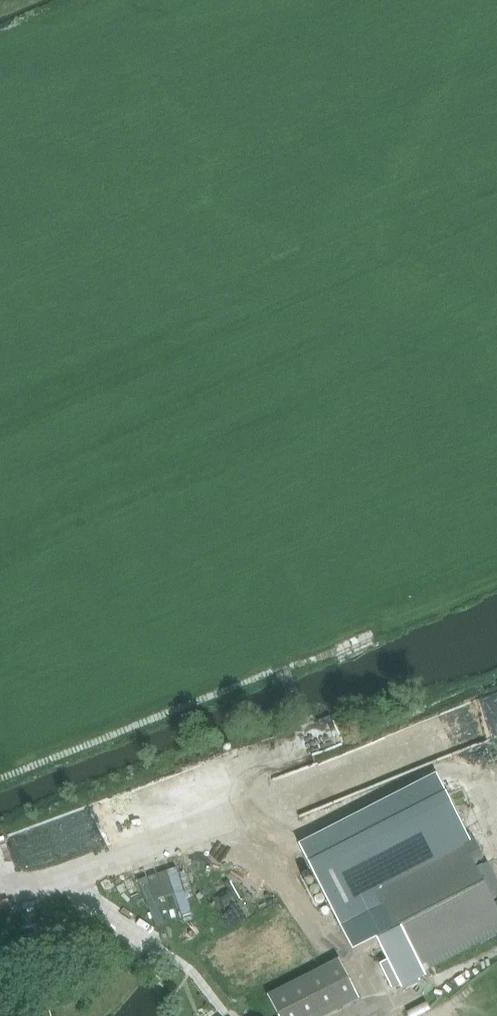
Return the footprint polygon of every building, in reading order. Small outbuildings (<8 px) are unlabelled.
[(354,895),(333,905),(350,940),(371,929),(399,984),(496,934),(496,910),(461,839),(354,895)] [(339,959),(268,995),(278,1015),(327,1015),(338,1010),(360,999),(339,959)]
